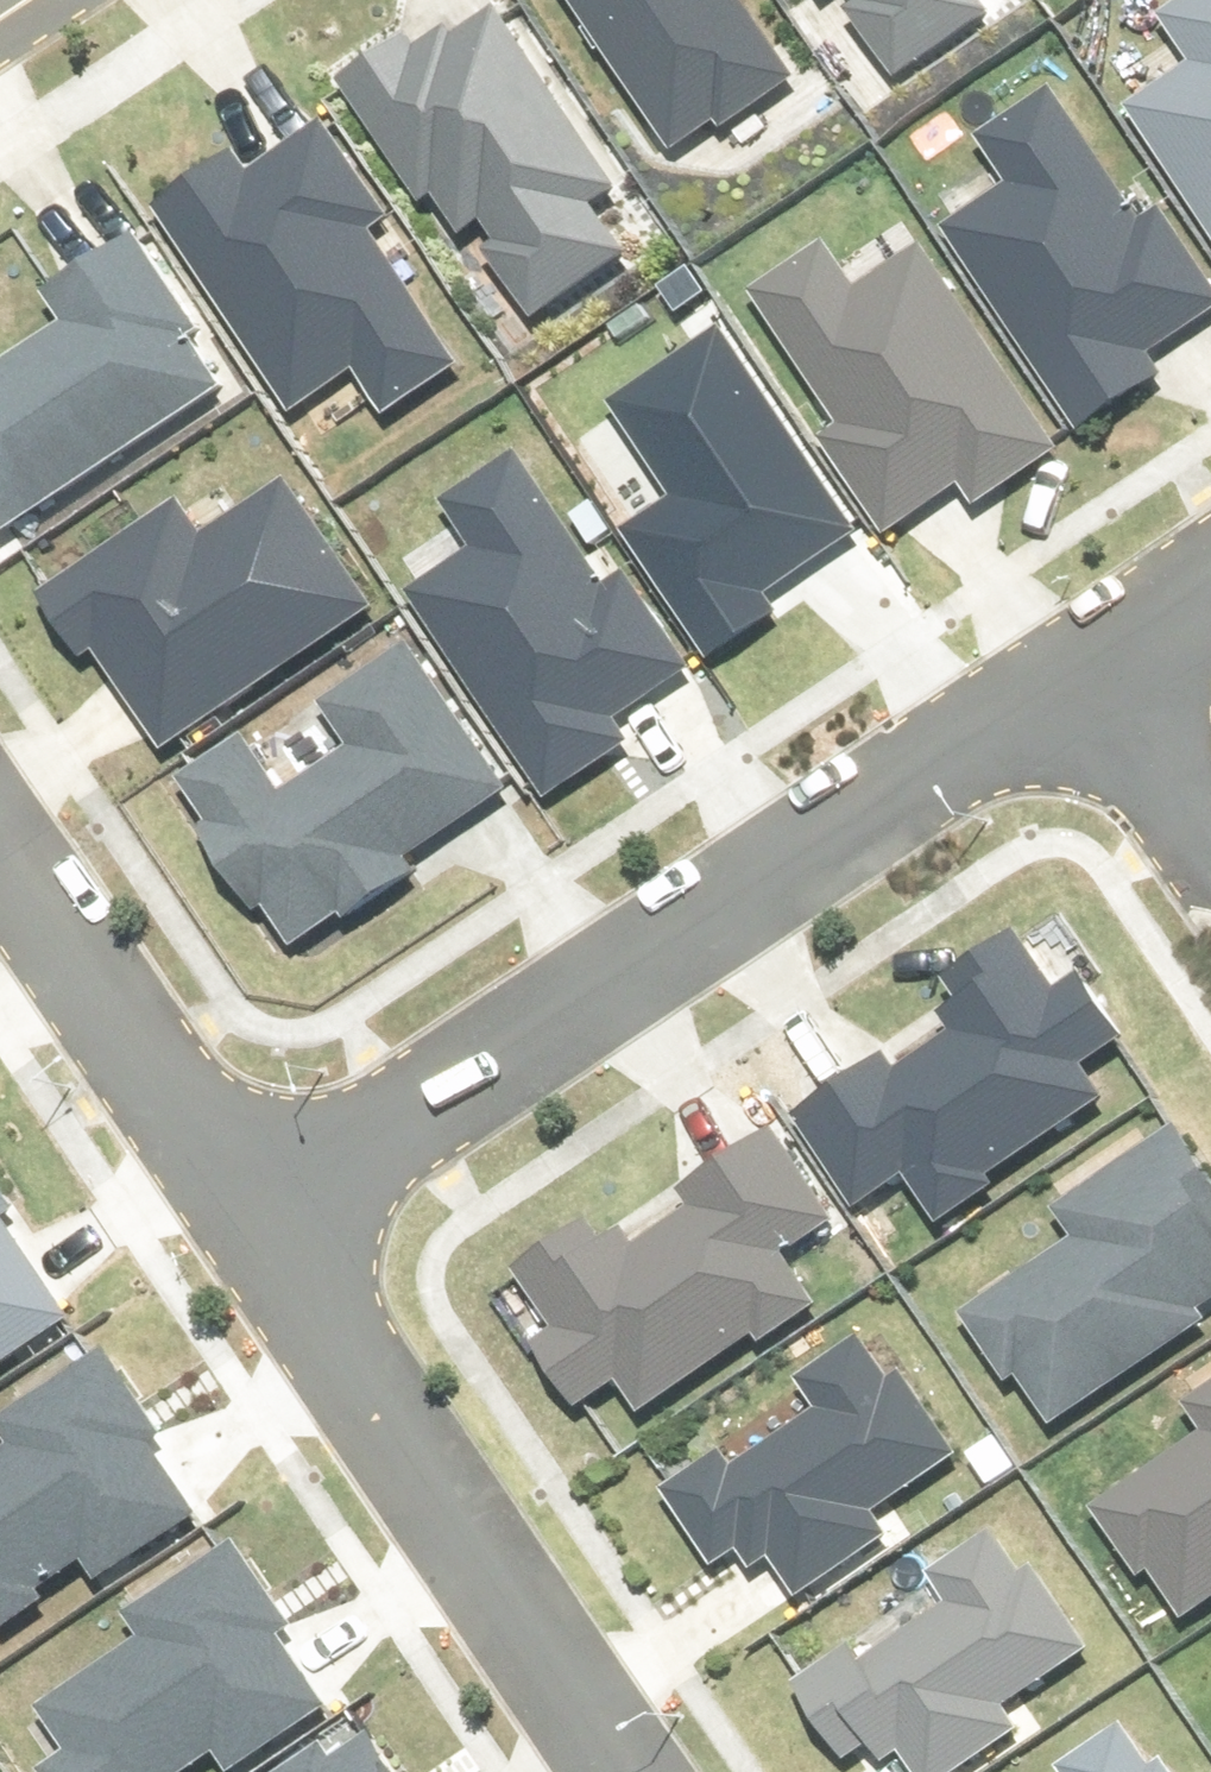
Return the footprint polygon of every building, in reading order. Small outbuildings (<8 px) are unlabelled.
[(674,161),(794,82),(739,0),(568,0),(674,161)] [(831,9),(845,0),(825,0),(831,9)] [(900,77),(1011,5),(1008,0),(850,0),(900,77)] [(1183,25),(1210,66),(1210,6),(1183,25)] [(450,27),(344,96),(423,216),(442,204),(470,246),(483,238),(538,322),(624,266),(586,209),(618,188),(512,28),(469,56),(450,27)] [(1148,117),(1210,209),(1210,74),(1148,117)] [(1060,114),(1008,150),(1039,195),(973,241),(1097,422),(1134,397),(1118,373),(1210,309),(1210,296),(1167,232),(1149,244),(1060,114)] [(385,221),(334,143),(238,206),(225,186),(180,216),(304,403),(369,360),(400,408),(458,369),(368,233),(385,221)] [(142,254),(60,306),(80,337),(4,385),(0,379),(0,543),(3,548),(235,401),(142,254)] [(865,312),(835,267),(780,304),(866,434),(848,446),(903,528),(995,467),(1008,487),(1055,456),(931,268),(865,312)] [(872,539),(736,343),(633,415),(696,506),(640,545),(725,667),(785,625),(773,607),(872,539)] [(616,600),(530,469),(453,519),(484,566),(422,607),(555,813),(645,754),(632,734),(705,687),(639,585),(616,600)] [(382,618),(297,496),(216,552),(191,515),(63,604),(172,762),(382,618)] [(249,747),(174,796),(205,844),(200,847),(246,917),(258,909),(294,964),(413,888),(402,870),(500,807),(399,651),(310,708),(346,763),(285,802),(249,747)] [(956,1241),(1005,1211),(985,1178),(1105,1106),(1088,1079),(1124,1057),(1084,991),(1060,1006),(1023,944),(964,980),(974,995),(950,1009),(971,1043),(909,1080),(901,1068),(806,1125),(869,1229),(927,1194),(956,1241)] [(854,1236),(793,1139),(697,1198),(709,1216),(631,1264),(610,1231),(529,1282),(566,1343),(549,1353),(592,1423),(633,1397),(651,1424),(827,1315),(799,1270),(854,1236)] [(1180,1148),(1070,1222),(1089,1249),(981,1322),(1059,1436),(1201,1340),(1184,1314),(1210,1295),(1210,1241),(1206,1235),(1210,1231),(1210,1194),(1180,1148)] [(0,1203),(0,1386),(84,1332),(0,1203)] [(716,1465),(668,1495),(717,1572),(760,1545),(792,1596),(883,1539),(868,1516),(957,1460),(911,1386),(893,1398),(862,1349),(800,1389),(816,1414),(722,1474),(716,1465)] [(100,1561),(110,1577),(194,1524),(144,1444),(157,1435),(111,1362),(3,1431),(15,1449),(0,1458),(0,1625),(100,1561)] [(1110,1516),(1105,1520),(1148,1580),(1153,1576),(1191,1628),(1210,1614),(1210,1443),(1110,1516)] [(798,1695),(847,1771),(848,1771),(890,1745),(907,1771),(962,1771),(1014,1739),(999,1716),(1088,1660),(1041,1587),(1023,1598),(993,1550),(931,1589),(947,1615),(852,1674),(846,1665),(798,1695)] [(227,1756),(237,1771),(238,1771),(322,1719),(271,1639),(285,1630),(238,1557),(131,1625),(142,1644),(40,1708),(73,1759),(53,1771),(203,1771),(227,1756)] [(1128,1740),(1077,1771),(1149,1771),(1128,1740)] [(363,1742),(316,1771),(382,1771),(363,1742)]
